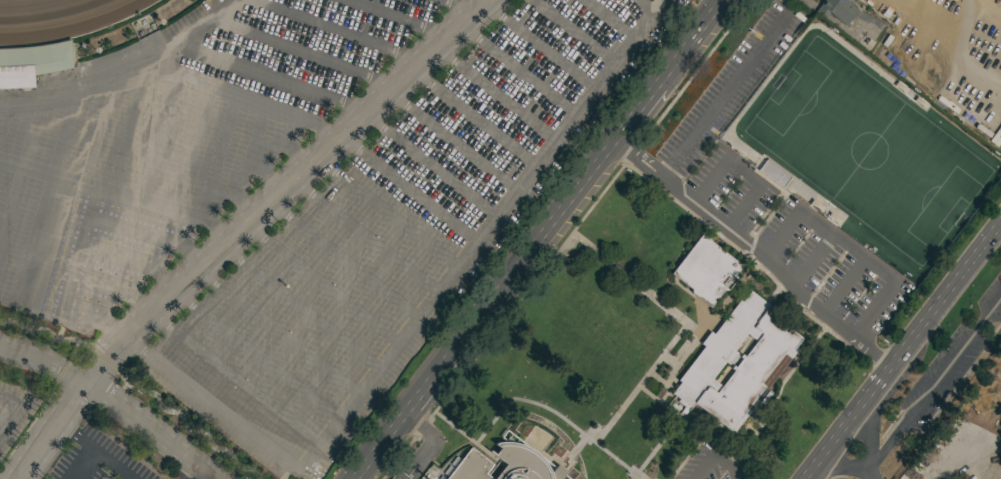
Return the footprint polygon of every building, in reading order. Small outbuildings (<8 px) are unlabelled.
[(815,12),(824,0),(848,0),(846,2),(859,11),(856,14),(855,13),(853,16),(854,17),(847,27),(828,13),(824,18),(815,12)] [(34,92),(31,80),(72,73),(68,45),(21,50),(0,50),(0,95),(34,92)] [(782,189),(791,177),(766,159),(757,172),(782,189)] [(736,279),(727,290),(722,291),(710,307),(691,293),(691,289),(670,273),(700,234),(742,266),(735,274),(736,279)] [(703,346),(700,344),(709,331),(713,334),(739,300),(741,302),(750,291),(768,305),(764,310),(804,340),(733,431),(731,429),(730,430),(693,402),(688,410),(676,401),(678,399),(671,393),(679,382),(677,380),(703,346)] [(561,478),(562,478),(493,478),(505,464),(494,455),(499,448),(494,443),(498,442),(501,442),(504,441),(508,437),(517,443),(526,447),(533,451),(540,456),(544,461),(547,467),(550,472),(556,464),(566,472),(561,478)] [(485,473),(493,478),(445,478),(470,447),(492,464),(485,473)]
